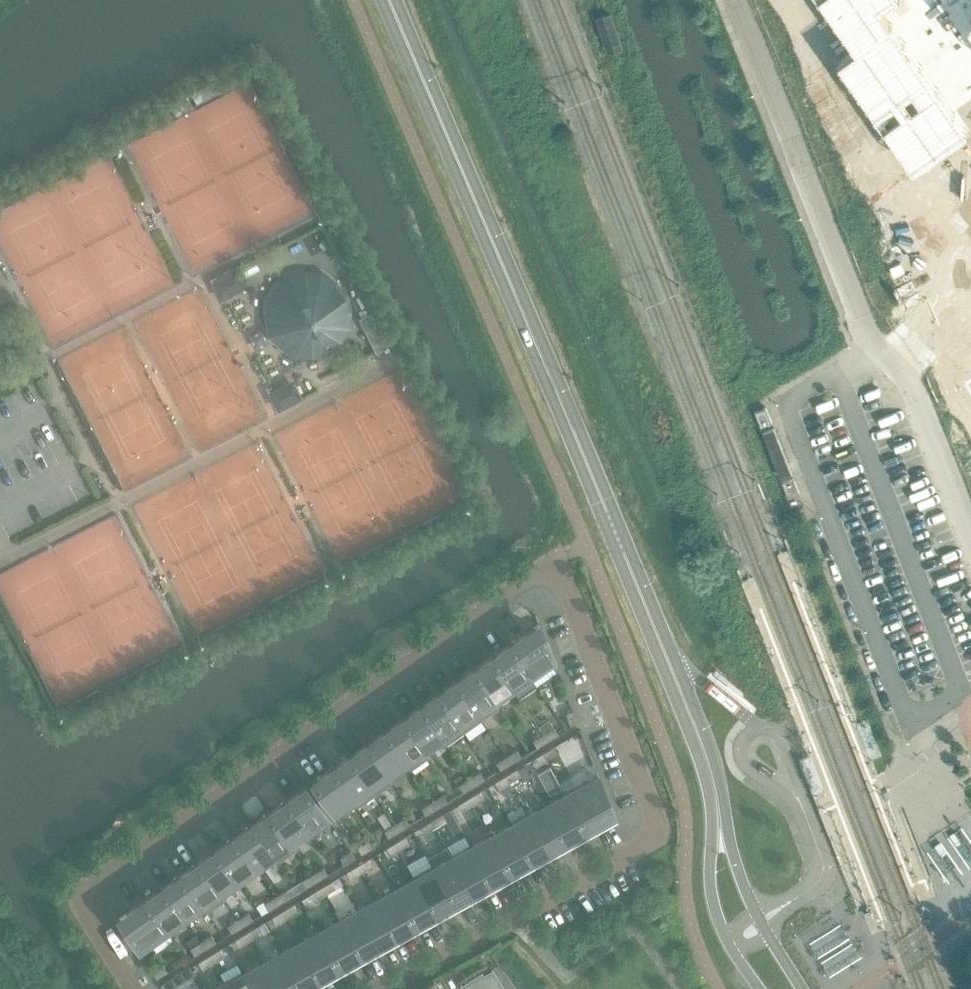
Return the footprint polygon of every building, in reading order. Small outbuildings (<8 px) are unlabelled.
[(852,52),(835,64),(912,173),(968,133),(953,113),(970,100),(970,0),(815,0),(852,52)] [(611,13),(598,17),(609,50),(622,46),(611,13)] [(335,282),(321,274),(304,273),(288,277),(290,282),(277,287),(269,301),(267,317),(272,332),(281,345),(295,352),(311,354),(323,346),(326,351),(340,340),(347,326),(349,310),(345,295),(335,282)] [(367,312),(358,317),(364,328),(373,323),(374,323),(368,311),(367,312)] [(963,387),(970,398),(970,381),(963,387)] [(772,422),(766,406),(755,411),(761,426),(772,422)] [(792,472),(775,427),(763,431),(781,476),(792,472)] [(800,493),(794,478),(783,482),(789,497),(800,493)] [(542,631),(531,638),(526,630),(507,643),(529,675),(553,658),(542,631)] [(529,675),(507,643),(489,655),(512,687),(529,675)] [(512,687),(489,655),(471,668),(499,707),(494,700),(512,687)] [(499,707),(471,668),(454,680),(481,719),(499,707)] [(481,719),(454,680),(436,692),(463,732),(481,719)] [(463,732),(436,692),(418,705),(441,737),(446,744),(463,732)] [(441,737),(418,705),(400,718),(428,757),(423,750),(441,737)] [(570,724),(578,721),(573,709),(565,712),(570,724)] [(428,757),(400,718),(383,730),(405,762),(410,769),(428,757)] [(558,733),(554,726),(543,733),(547,740),(558,733)] [(365,742),(387,775),(405,762),(383,730),(365,742)] [(532,739),(537,746),(547,740),(543,733),(532,739)] [(387,775),(365,742),(347,755),(375,794),(392,781),(387,775)] [(553,746),(542,752),(546,759),(557,752),(553,746)] [(521,755),(517,749),(506,755),(510,762),(521,755)] [(542,752),(532,759),(536,765),(546,759),(542,752)] [(352,799),(357,806),(375,794),(347,755),(330,767),(352,799)] [(496,762),(500,768),(510,762),(506,755),(496,762)] [(550,766),(537,773),(549,793),(554,790),(558,798),(547,804),(565,837),(584,826),(565,794),(559,783),(550,766)] [(311,780),(333,812),(352,799),(330,767),(311,780)] [(520,775),(516,768),(505,775),(510,781),(520,775)] [(484,778),(480,771),(469,778),(473,784),(484,778)] [(495,781),(499,788),(510,781),(505,775),(495,781)] [(598,776),(565,794),(584,826),(604,815),(598,805),(608,800),(598,775),(598,776)] [(458,784),(463,791),(473,784),(469,778),(458,784)] [(510,781),(499,788),(503,795),(514,788),(510,781)] [(309,830),(327,816),(305,784),(286,797),(309,830)] [(483,797),(479,790),(468,797),(473,804),(483,797)] [(447,801),(443,794),(432,800),(436,807),(447,801)] [(309,830),(286,797),(269,810),(291,842),(309,830)] [(458,803),(462,810),(473,804),(468,797),(458,803)] [(421,807),(425,814),(436,807),(432,800),(421,807)] [(547,804),(528,815),(546,847),(565,837),(547,804)] [(450,808),(442,813),(446,820),(454,833),(461,829),(450,808)] [(296,849),(291,842),(269,810),(251,822),(273,854),(278,861),(296,849)] [(446,820),(442,813),(431,819),(435,826),(446,820)] [(513,823),(509,825),(527,858),(546,847),(528,815),(527,815),(513,823)] [(409,823),(405,816),(395,823),(399,830),(409,823)] [(420,826),(425,833),(435,826),(431,819),(420,826)] [(256,867),(273,854),(251,822),(233,835),(256,867)] [(384,829),(388,836),(399,830),(395,823),(384,829)] [(509,825),(490,836),(508,868),(527,858),(509,825)] [(256,867),(233,835),(215,847),(237,880),(256,867)] [(409,842),(405,835),(394,842),(398,849),(409,842)] [(490,836),(471,846),(489,879),(508,868),(490,836)] [(372,846),(368,839),(357,846),(361,853),(372,846)] [(383,848),(388,855),(398,849),(394,842),(383,848)] [(446,846),(427,856),(433,867),(451,900),(454,898),(470,889),(452,857),(446,846)] [(453,856),(452,857),(470,889),(489,879),(471,846),(453,856)] [(237,880),(215,847),(197,860),(220,892),(237,880)] [(355,856),(351,850),(340,856),(344,863),(355,856)] [(372,865),(368,858),(357,864),(361,871),(372,865)] [(225,899),(220,892),(197,860),(179,872),(202,904),(207,911),(225,899)] [(346,871),(351,878),(361,871),(357,864),(346,871)] [(327,873),(323,866),(312,873),(316,880),(327,873)] [(416,876),(414,878),(432,910),(434,909),(451,900),(433,867),(416,876)] [(202,904),(179,872),(162,884),(184,917),(202,904)] [(302,879),(306,886),(316,880),(312,873),(302,879)] [(414,878),(395,888),(413,920),(432,910),(414,878)] [(336,887),(331,880),(321,886),(325,893),(336,887)] [(184,917),(162,884),(144,897),(167,929),(184,917)] [(310,893),(314,900),(325,893),(321,886),(310,893)] [(395,888),(377,899),(395,931),(413,920),(395,888)] [(290,896),(286,889),(275,895),(279,902),(290,896)] [(264,902),(268,909),(279,902),(275,895),(264,902)] [(123,925),(138,949),(167,929),(144,897),(125,910),(131,918),(123,925)] [(377,899),(358,909),(376,941),(395,931),(377,899)] [(298,909),(294,903),(283,909),(287,916),(298,909)] [(272,916),(277,923),(287,916),(283,909),(272,916)] [(358,909),(339,920),(357,952),(376,941),(358,909)] [(253,918),(248,912),(238,918),(242,925),(253,918)] [(227,925),(231,931),(242,925),(238,918),(227,925)] [(339,920),(320,930),(338,962),(357,952),(339,920)] [(261,932),(257,925),(246,932),(250,939),(261,932)] [(320,930),(301,941),(319,973),(338,962),(320,930)] [(235,938),(239,945),(250,939),(246,932),(235,938)] [(216,941),(211,934),(201,941),(205,947),(216,941)] [(190,947),(194,954),(205,947),(201,941),(190,947)] [(301,941),(282,951),(300,983),(319,973),(301,941)] [(224,955),(220,948),(209,954),(213,961),(224,955)] [(263,962),(278,988),(290,988),(300,983),(282,951),(263,962)] [(198,961),(202,968),(213,961),(209,954),(198,961)] [(244,972),(254,988),(278,988),(263,962),(244,972)] [(163,964),(152,970),(156,977),(167,970),(163,964)] [(160,984),(164,988),(167,988),(175,984),(176,985),(195,974),(190,966),(190,965),(171,976),(171,977),(160,984)] [(461,985),(464,988),(503,988),(490,970),(483,975),(482,972),(461,985)] [(225,983),(229,988),(254,988),(244,972),(242,973),(225,983)] [(434,980),(418,988),(438,988),(434,980)]
